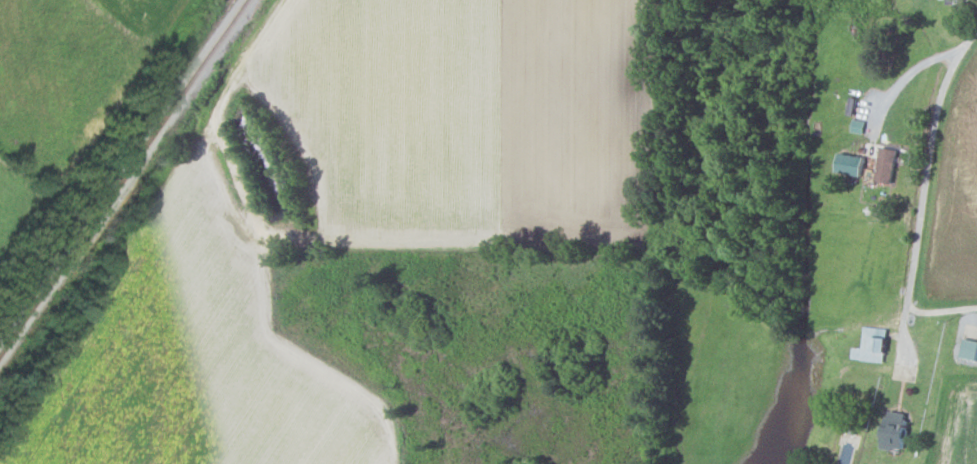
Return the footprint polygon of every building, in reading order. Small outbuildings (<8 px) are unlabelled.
[(892,184),(895,148),(879,147),(875,182),(892,184)] [(860,176),(862,156),(838,154),(836,173),(860,176)] [(884,362),(886,328),(862,327),(861,348),(851,347),(851,360),(884,362)] [(976,360),(976,355),(976,341),(963,339),(960,358),(976,360)] [(882,449),(903,450),(905,413),(884,411),(882,449)]
